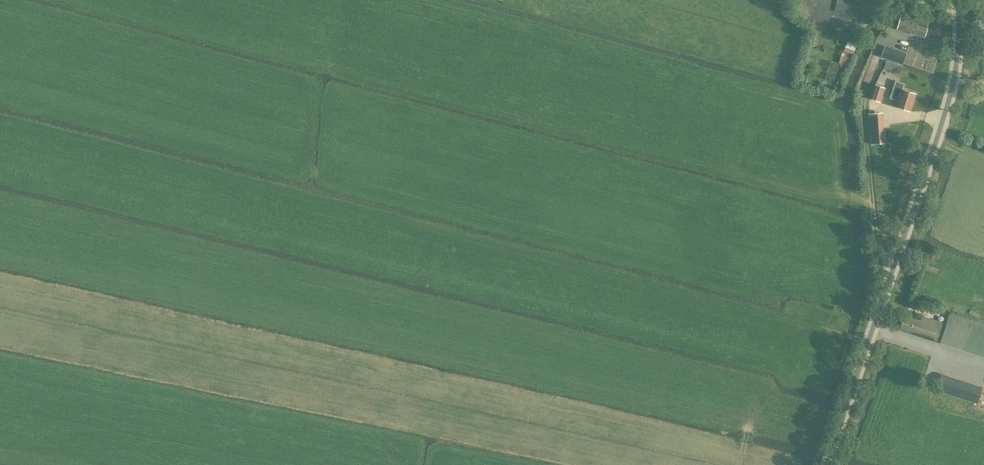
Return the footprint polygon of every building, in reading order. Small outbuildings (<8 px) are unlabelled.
[(858,17),(861,5),(843,0),(837,0),(836,0),(794,0),(791,13),(796,16),(801,19),(814,22),(814,20),(854,30),(858,17)] [(910,18),(912,12),(902,10),(896,29),(924,37),(929,19),(917,15),(916,18),(914,17),(913,19),(910,18)] [(843,51),(839,63),(840,63),(839,66),(843,67),(843,68),(847,69),(856,45),(859,46),(863,35),(857,32),(853,43),(847,41),(844,51),(843,51)] [(884,46),(881,57),(902,63),(905,53),(884,46)] [(897,64),(886,60),(884,66),(895,70),(897,64)] [(909,111),(915,94),(902,89),(903,84),(895,81),(890,98),(898,100),(896,106),(909,111)] [(880,101),(884,88),(875,84),(870,98),(880,101)] [(870,126),(872,144),(884,143),(882,125),(870,126)] [(983,357),(983,323),(950,312),(940,342),(983,357)] [(903,314),(899,328),(917,334),(936,341),(942,323),(923,317),(921,320),(903,314)] [(977,402),(981,387),(948,377),(944,392),(977,402)]
